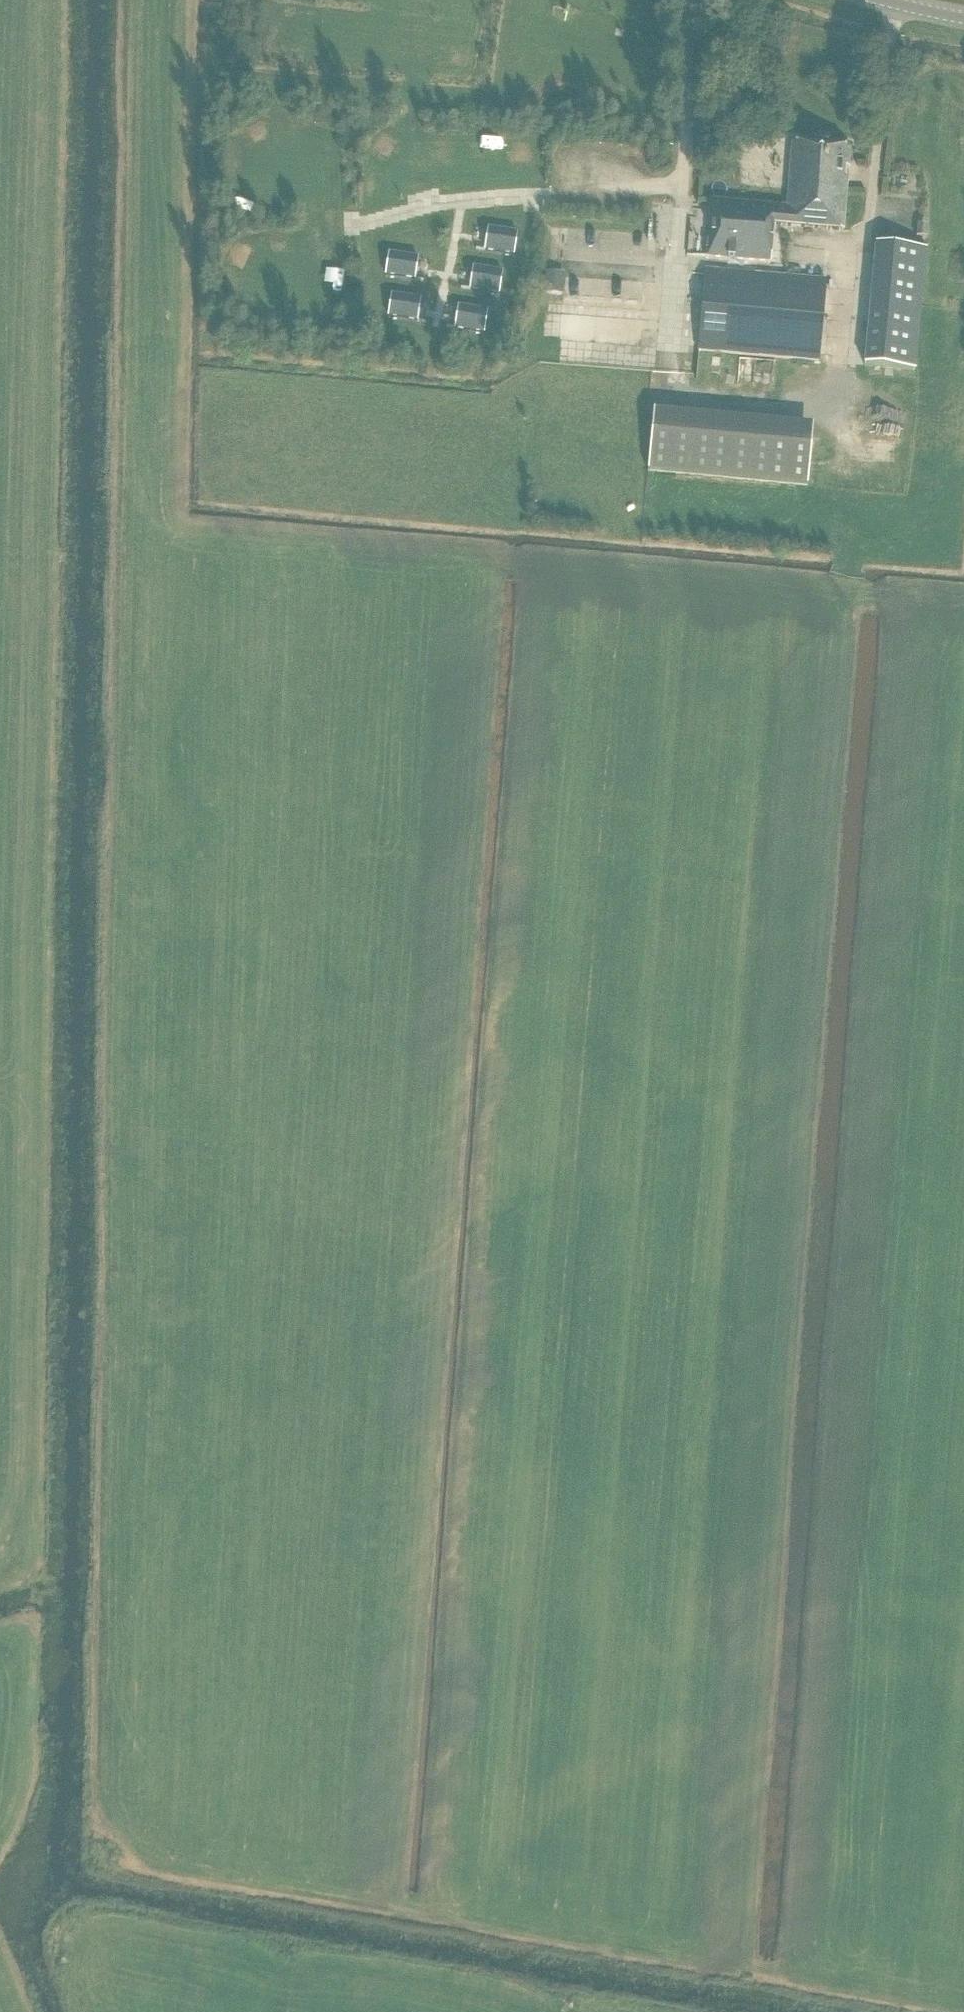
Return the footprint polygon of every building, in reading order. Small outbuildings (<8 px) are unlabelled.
[(716,136),(714,151),(729,152),(730,137),(716,136)] [(707,201),(702,259),(767,265),(771,226),(843,233),(848,177),(845,177),(845,168),(849,168),(850,148),(791,142),(785,208),(707,201)] [(921,235),(927,236),(928,224),(919,223),(918,231),(921,235)] [(517,232),(488,227),(484,249),(513,254),(517,232)] [(915,370),(925,250),(875,245),(864,365),(915,370)] [(417,257),(388,252),(385,274),(414,279),(417,257)] [(502,271),(473,266),(470,288),(498,293),(502,271)] [(823,282),(702,271),(695,352),(816,363),(823,282)] [(563,273),(548,272),(546,293),(561,294),(563,273)] [(420,298),(391,294),(388,316),(417,320),(420,298)] [(487,310),(458,305),(455,327),(484,332),(487,310)] [(807,485),(812,437),(652,422),(647,470),(807,485)]
